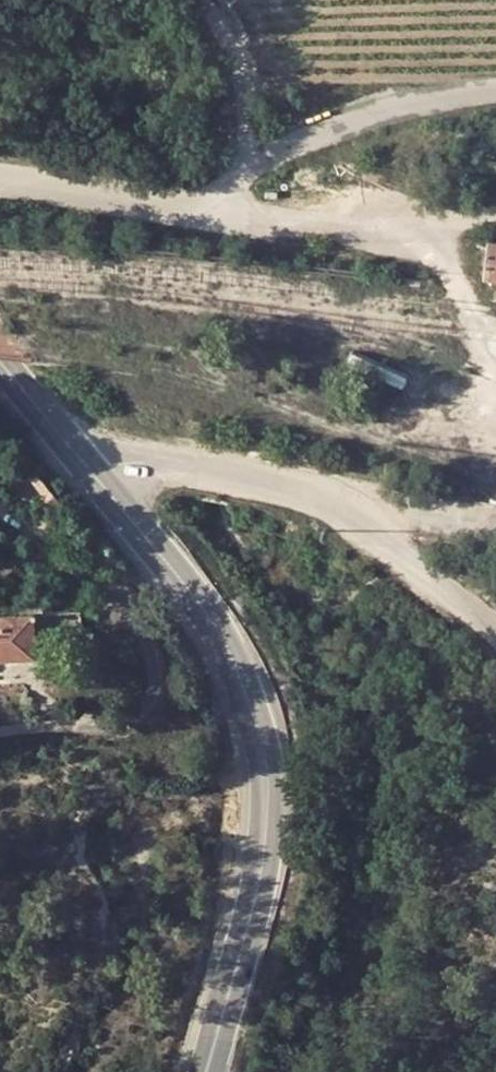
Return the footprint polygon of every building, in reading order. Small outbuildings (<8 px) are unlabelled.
[(490,244),(487,278),(495,278),(495,244),(490,244)] [(403,276),(402,284),(420,286),(421,278),(403,276)] [(35,639),(76,637),(74,611),(34,614),(0,616),(0,660),(6,659),(6,651),(36,649),(35,639)] [(6,651),(6,659),(36,658),(36,649),(6,651)]
